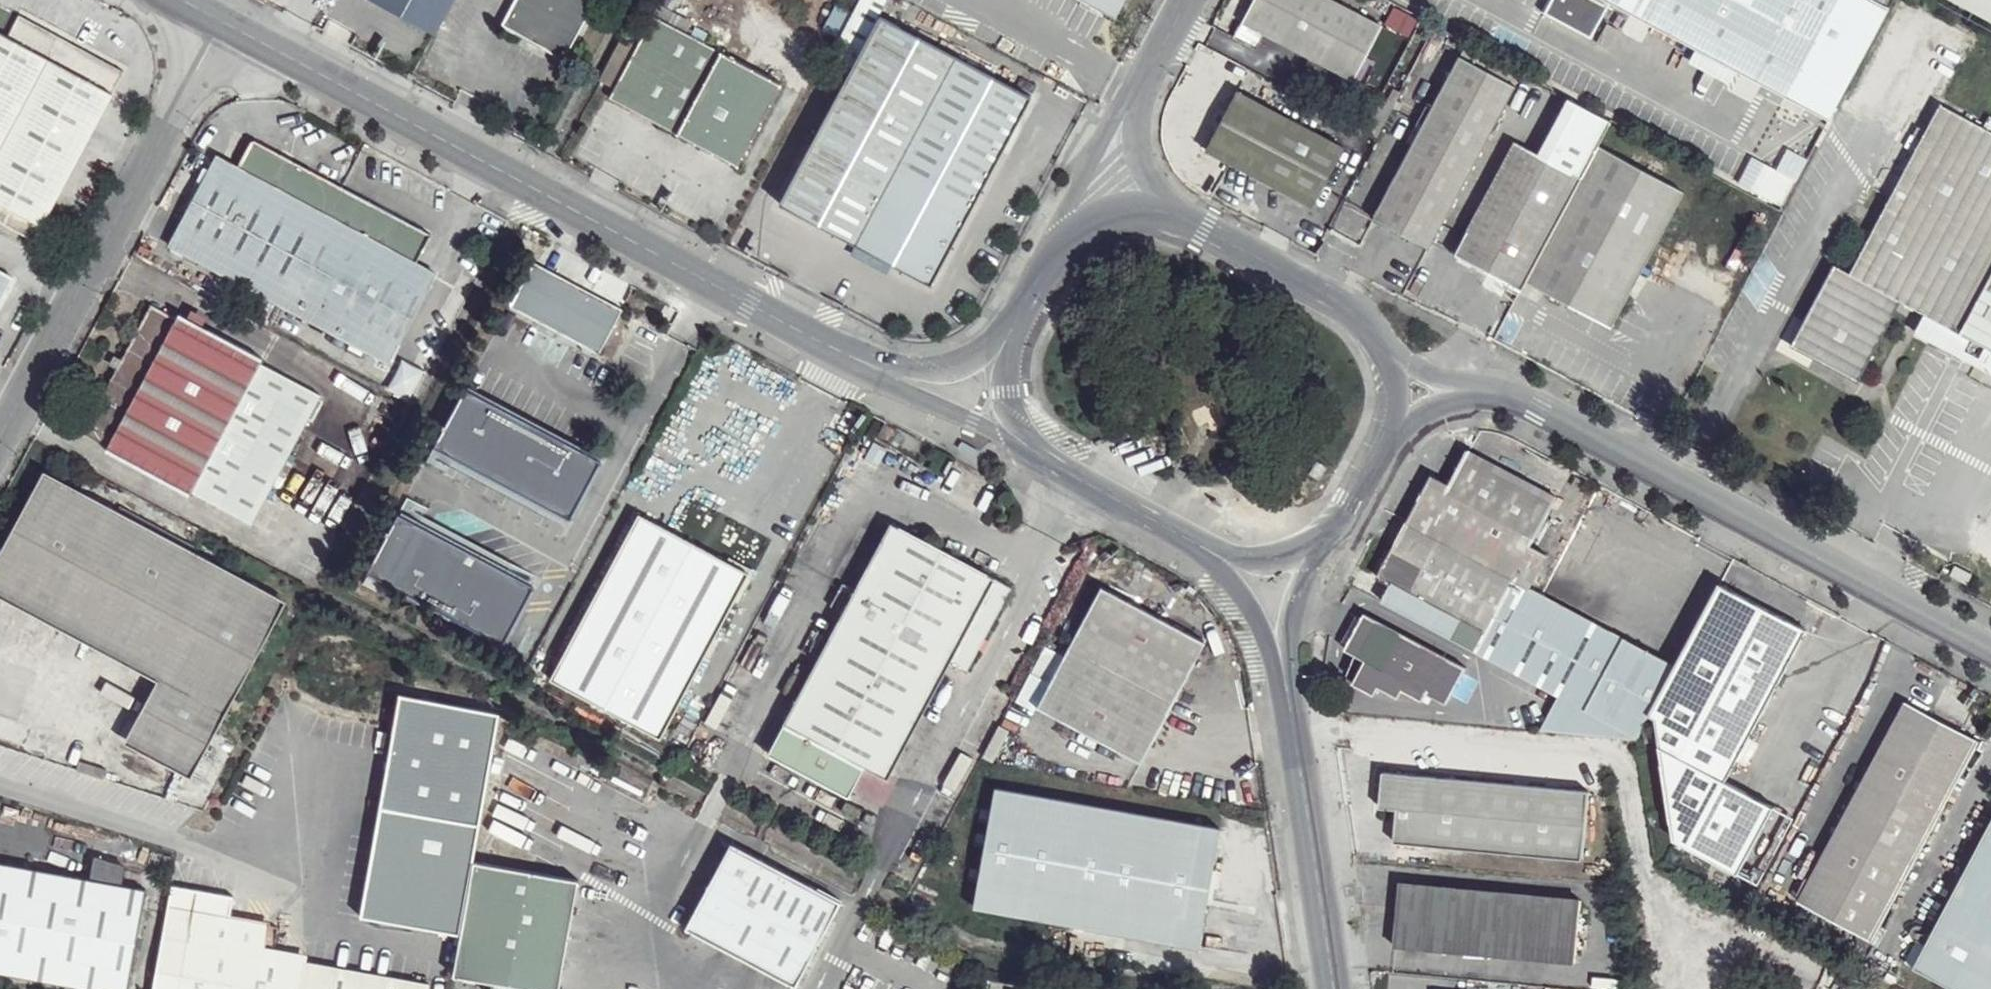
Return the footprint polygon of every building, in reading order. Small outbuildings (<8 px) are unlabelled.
[(437,28),(452,0),(375,0),(437,28)] [(504,18),(564,57),(592,0),(513,0),(504,18)] [(875,11),(881,0),(853,0),(835,34),(856,43),(775,197),(928,280),(1027,93),(875,11)] [(1117,19),(1126,0),(1081,0),(1117,19)] [(1343,0),(1249,0),(1239,19),(1352,76),(1359,63),(1381,21),(1343,0)] [(1539,11),(1592,37),(1609,2),(1830,121),(1888,7),(1874,0),(1544,0),(1539,11)] [(1971,5),(1990,16),(1990,0),(1962,0),(1971,5)] [(781,75),(652,7),(629,40),(616,33),(594,71),(606,82),(605,93),(609,96),(735,159),(781,75)] [(36,239),(46,218),(118,89),(128,68),(19,13),(11,31),(0,27),(0,221),(36,239)] [(1516,77),(1464,45),(1381,208),(1435,236),(1516,77)] [(1342,140),(1237,84),(1203,143),(1310,201),(1342,140)] [(1937,98),(1894,179),(1848,264),(1834,254),(1789,339),(1858,379),(1903,301),(1917,310),(1911,320),(1912,334),(1990,371),(1990,126),(1937,98)] [(1607,120),(1566,99),(1540,148),(1582,169),(1596,143),(1607,120)] [(1514,136),(1454,246),(1524,278),(1582,169),(1540,148),(1514,136)] [(429,236),(254,141),(240,164),(218,154),(169,243),(389,362),(437,274),(417,260),(429,236)] [(1680,189),(1596,143),(1582,169),(1524,278),(1611,325),(1639,270),(1680,189)] [(1777,169),(1752,156),(1737,183),(1782,207),(1807,161),(1787,151),(1777,169)] [(622,308),(537,260),(514,306),(603,351),(622,308)] [(0,264),(0,301),(15,272),(0,264)] [(176,315),(149,302),(83,432),(105,448),(193,495),(253,521),(323,390),(264,361),(266,351),(180,304),(176,315)] [(604,452),(470,378),(439,436),(573,510),(604,452)] [(1557,490),(1468,446),(1454,467),(1449,475),(1430,467),(1378,572),(1388,577),(1378,597),(1556,692),(1538,729),(1638,735),(1652,707),(1672,837),(1732,867),(1758,878),(1795,811),(1774,799),(1728,772),(1806,619),(1721,574),(1673,658),(1532,583),(1547,547),(1531,538),(1557,490)] [(50,462),(0,560),(0,585),(161,675),(130,736),(196,773),(290,592),(50,462)] [(537,580),(404,506),(372,563),(505,637),(537,580)] [(753,566),(641,506),(554,667),(664,728),(753,566)] [(1013,582),(891,517),(766,751),(846,796),(863,764),(886,777),(947,661),(967,673),(1013,582)] [(1013,699),(1145,757),(1208,637),(1100,582),(1060,649),(1039,648),(1013,699)] [(1465,660),(1363,605),(1345,643),(1360,653),(1351,678),(1356,684),(1376,695),(1383,690),(1400,698),(1407,693),(1423,698),(1434,696),(1445,702),(1465,660)] [(505,705),(403,686),(361,909),(466,929),(478,854),(505,705)] [(1977,733),(1901,696),(1798,898),(1872,936),(1977,733)] [(1583,786),(1386,764),(1383,801),(1395,803),(1394,834),(1577,853),(1583,786)] [(1218,822),(994,780),(973,903),(1199,944),(1218,822)] [(1955,879),(1909,961),(1962,988),(1990,988),(1990,813),(1955,879)] [(730,839),(685,925),(795,983),(840,897),(730,839)] [(98,982),(101,988),(135,988),(152,888),(129,874),(131,861),(94,852),(91,871),(0,854),(0,967),(98,982)] [(584,871),(478,854),(466,929),(459,972),(565,988),(584,871)] [(1578,891),(1403,876),(1397,942),(1575,958),(1578,891)] [(172,880),(150,988),(429,988),(430,983),(310,953),(272,937),(271,918),(234,912),(240,892),(172,880)]
